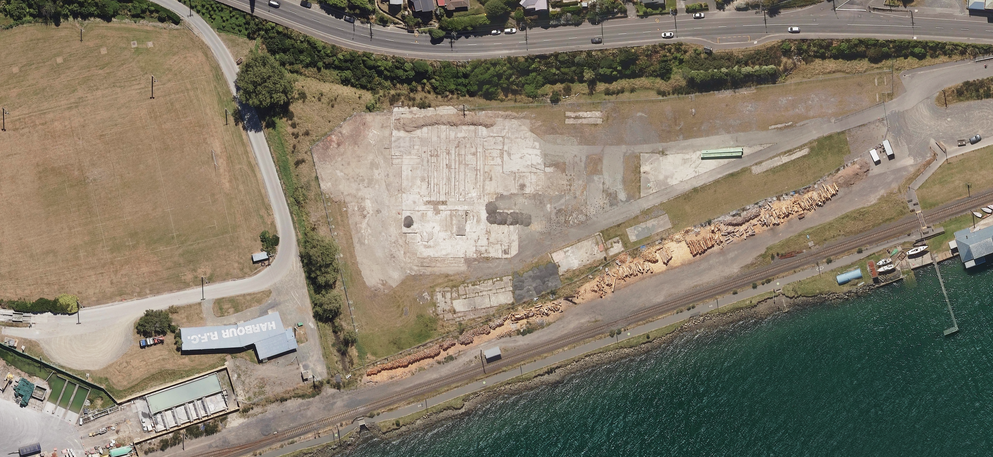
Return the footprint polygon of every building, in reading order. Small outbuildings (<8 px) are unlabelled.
[(432,0),(409,0),(411,10),(433,6),(432,0)] [(524,9),(538,7),(539,10),(550,8),(549,0),(523,0),(524,9)] [(987,0),(969,0),(968,9),(986,10),(987,0)] [(480,103),(396,102),(396,152),(403,153),(401,251),(508,253),(509,205),(478,205),(479,191),(529,192),(530,151),(503,150),(503,132),(480,131),(480,103)] [(955,239),(955,240),(948,243),(951,250),(958,247),(963,263),(965,263),(967,269),(992,260),(992,226),(971,233),(969,227),(954,233),(956,239),(955,239)] [(273,311),(232,324),(176,327),(177,348),(236,345),(249,341),(255,358),(293,346),(287,326),(280,329),(273,311)] [(501,354),(499,347),(485,351),(487,359),(501,354)]
